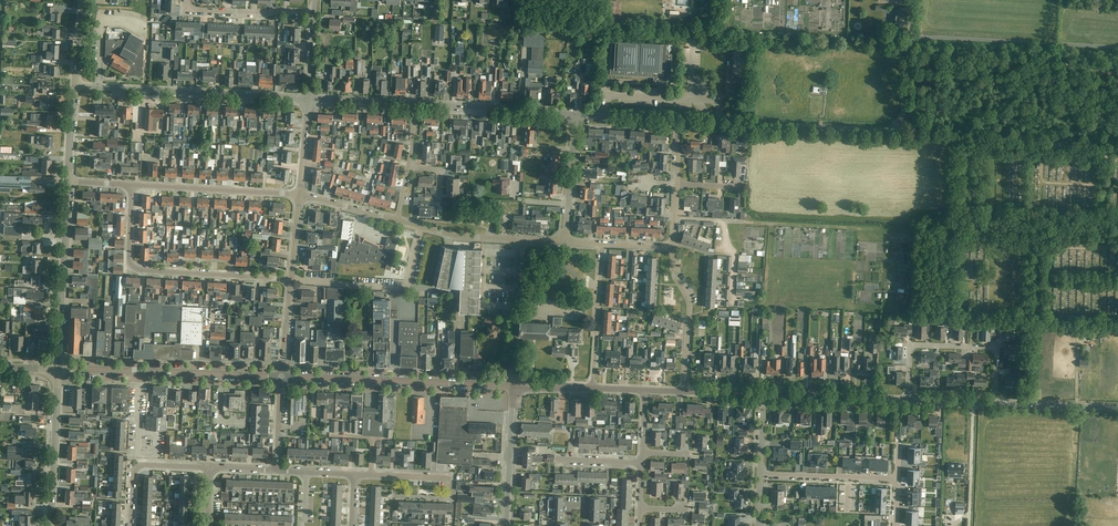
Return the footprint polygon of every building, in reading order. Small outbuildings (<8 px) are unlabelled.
[(160,4),(159,8),(159,14),(166,14),(166,11),(174,11),(175,5),(161,4),(160,4)] [(45,7),(45,14),(49,14),(49,21),(60,22),(60,13),(54,12),(54,7),(45,7)] [(903,28),(904,12),(894,11),(893,27),(903,28)] [(689,24),(689,15),(679,15),(679,14),(670,14),(669,26),(675,26),(675,23),(679,24),(679,23),(681,23),(689,24)] [(341,30),(341,20),(330,19),(330,29),(336,29),(336,30),(341,30)] [(200,23),(194,22),(194,32),(193,35),(198,35),(198,37),(203,38),(204,23),(200,23)] [(207,24),(204,23),(203,38),(207,38),(207,33),(211,33),(210,39),(213,39),(213,37),(214,23),(208,23),(207,24)] [(288,33),(288,34),(300,35),(300,33),(300,28),(292,27),(292,24),(283,23),(283,27),(288,27),(288,33)] [(238,25),(232,24),(231,38),(233,39),(234,34),(240,34),(240,26),(238,26),(238,25)] [(53,29),(53,27),(53,25),(46,25),(42,25),(42,31),(52,32),(52,37),(59,37),(59,29),(53,29)] [(436,25),(435,40),(443,40),(444,26),(436,25)] [(543,61),(545,32),(525,31),(524,46),(535,47),(534,60),(529,60),(528,72),(542,73),(543,61)] [(113,61),(111,65),(127,74),(127,75),(143,76),(143,68),(142,68),(143,66),(144,44),(136,58),(134,57),(143,40),(131,33),(122,50),(120,49),(125,40),(117,40),(116,42),(114,41),(115,39),(106,39),(105,58),(107,54),(111,57),(110,59),(113,61)] [(611,52),(610,72),(611,72),(611,75),(654,77),(654,83),(661,83),(661,82),(667,82),(667,78),(671,78),(672,54),(667,54),(667,45),(663,44),(663,43),(616,41),(615,52),(611,52)] [(51,47),(50,51),(58,52),(59,45),(51,44),(51,43),(47,43),(47,46),(51,47)] [(292,45),(286,45),(282,45),(282,48),(285,48),(285,54),(286,54),(286,55),(299,55),(299,49),(292,49),(292,45)] [(159,59),(164,59),(164,47),(155,47),(154,62),(159,62),(159,59)] [(746,63),(747,55),(743,55),(743,48),(732,47),(731,58),(730,58),(730,59),(733,59),(733,61),(732,61),(731,64),(733,64),(733,68),(730,68),(731,68),(731,75),(743,75),(744,63),(746,63)] [(58,58),(58,52),(50,51),(46,51),(46,59),(50,60),(50,58),(58,58)] [(299,62),(299,55),(286,55),(286,58),(285,58),(284,65),(288,65),(288,61),(299,62)] [(239,71),(238,75),(238,85),(245,86),(246,65),(246,62),(243,62),(243,68),(244,68),(244,71),(239,71)] [(158,78),(167,79),(167,72),(169,72),(169,63),(158,63),(158,71),(159,71),(158,78)] [(196,73),(203,73),(202,80),(208,81),(209,70),(209,63),(197,63),(197,70),(196,70),(196,73)] [(335,81),(336,70),(336,63),(331,63),(331,66),(330,66),(330,81),(325,80),(325,85),(324,85),(324,90),(333,90),(333,81),(335,81)] [(181,64),(181,68),(181,71),(178,71),(177,79),(184,80),(185,65),(181,64)] [(44,65),(44,72),(44,73),(38,73),(38,77),(40,77),(40,78),(51,78),(52,75),(57,75),(57,74),(58,74),(58,71),(57,71),(58,66),(44,65)] [(256,65),(246,65),(245,86),(252,86),(253,75),(251,75),(251,72),(256,72),(256,65)] [(212,70),(209,70),(208,81),(214,81),(215,74),(218,74),(218,67),(212,67),(212,70)] [(387,80),(380,80),(381,71),(373,70),(373,83),(377,84),(377,93),(386,93),(387,80)] [(225,84),(232,85),(233,76),(233,72),(230,72),(229,76),(225,76),(225,84)] [(582,93),(588,93),(588,90),(591,90),(591,77),(584,76),(584,84),(583,84),(582,93)] [(342,85),(341,91),(351,91),(351,77),(347,77),(347,79),(346,79),(345,80),(344,81),(342,81),(342,85)] [(464,89),(463,97),(469,98),(469,90),(471,90),(472,78),(465,77),(465,89),(464,89)] [(535,94),(535,92),(541,92),(542,83),(536,82),(536,79),(531,79),(530,96),(532,96),(531,101),(535,101),(536,101),(536,94),(535,94)] [(359,80),(359,92),(368,92),(368,87),(369,87),(369,80),(359,80)] [(49,89),(53,90),(54,90),(54,89),(54,86),(54,83),(49,83),(49,81),(41,81),(41,82),(39,82),(39,89),(39,93),(45,93),(45,89),(46,89),(46,90),(48,90),(49,89)] [(436,88),(435,88),(435,94),(444,94),(444,93),(447,93),(447,86),(443,85),(443,81),(436,81),(436,88)] [(508,92),(507,100),(513,100),(513,96),(517,96),(517,89),(514,89),(514,87),(510,87),(510,92),(508,92)] [(560,93),(556,93),(553,93),(553,88),(549,88),(548,102),(555,103),(556,99),(560,99),(560,93)] [(572,89),(567,89),(567,103),(574,103),(574,98),(576,98),(576,92),(572,92),(572,89)] [(39,105),(39,107),(44,108),(45,108),(47,108),(53,108),(53,106),(54,106),(54,102),(53,102),(53,100),(40,99),(40,100),(34,99),(34,104),(38,104),(38,105),(39,105)] [(106,118),(106,114),(107,106),(95,105),(95,107),(94,106),(93,112),(95,112),(95,114),(99,114),(99,118),(106,118)] [(109,106),(107,106),(107,115),(111,115),(110,118),(116,119),(117,111),(113,111),(114,106),(112,106),(112,105),(109,105),(109,106)] [(124,124),(129,124),(129,119),(131,119),(131,111),(130,111),(130,108),(123,107),(123,113),(121,113),(121,118),(125,118),(124,124)] [(146,130),(152,130),(157,130),(157,117),(163,118),(163,110),(153,109),(154,109),(147,109),(146,130)] [(41,114),(31,113),(31,120),(54,121),(55,115),(47,114),(47,118),(40,117),(41,114)] [(370,130),(370,133),(370,136),(374,136),(374,133),(375,128),(375,126),(375,115),(368,114),(367,130),(370,130)] [(399,140),(400,116),(392,115),(392,123),(392,126),(393,127),(395,127),(395,129),(395,134),(391,134),(391,133),(387,133),(386,139),(399,140)] [(400,116),(399,140),(405,140),(405,134),(403,134),(403,130),(403,123),(407,123),(407,116),(400,116)] [(183,118),(174,117),(174,123),(180,124),(180,126),(183,126),(183,118)] [(54,128),(54,121),(31,120),(30,124),(43,125),(43,127),(46,127),(54,128)] [(467,120),(461,120),(460,138),(460,139),(463,139),(463,135),(468,135),(468,128),(467,128),(467,120)] [(479,134),(480,130),(483,130),(483,121),(476,121),(476,126),(472,126),(472,137),(476,138),(476,134),(479,134)] [(486,137),(489,138),(490,133),(492,133),(492,130),(496,130),(497,122),(490,122),(489,127),(487,127),(487,130),(486,130),(486,137)] [(501,128),(501,130),(499,130),(499,144),(502,144),(502,137),(505,137),(505,133),(509,133),(509,132),(510,132),(510,123),(503,122),(503,128),(501,128)] [(527,127),(526,136),(534,136),(534,129),(530,129),(530,125),(526,125),(526,127),(527,127)] [(276,126),(275,136),(293,138),(294,132),(285,131),(284,134),(281,133),(281,134),(277,134),(278,130),(281,130),(282,127),(276,126)] [(108,129),(104,129),(94,128),(94,131),(95,132),(94,134),(94,135),(103,136),(108,137),(108,136),(109,133),(108,133),(108,129)] [(596,137),(596,129),(589,128),(589,138),(585,138),(585,145),(588,145),(589,141),(591,141),(592,137),(596,137)] [(603,129),(596,129),(596,137),(600,137),(600,142),(603,142),(602,151),(606,151),(606,148),(606,139),(603,139),(603,129)] [(616,140),(617,138),(617,130),(610,129),(609,139),(606,139),(606,148),(609,148),(609,144),(612,144),(612,140),(616,140)] [(617,130),(617,138),(616,140),(621,141),(621,145),(622,145),(622,153),(626,153),(626,149),(627,139),(627,140),(624,140),(624,130),(617,130)] [(633,139),(637,139),(638,131),(631,130),(630,139),(627,139),(626,149),(630,149),(630,143),(633,143),(633,139)] [(645,131),(638,131),(637,139),(641,140),(641,144),(644,144),(644,151),(647,151),(647,150),(648,143),(648,142),(644,142),(644,140),(645,140),(645,131)] [(658,143),(659,134),(652,134),(651,143),(648,143),(647,150),(651,150),(653,150),(654,149),(654,147),(654,143),(658,143)] [(666,135),(659,134),(658,143),(662,143),(662,151),(668,151),(669,144),(665,144),(666,135)] [(28,142),(34,143),(39,143),(40,141),(42,141),(42,143),(45,143),(45,146),(52,146),(53,145),(53,142),(53,136),(46,136),(45,137),(40,137),(40,136),(28,135),(28,142)] [(730,138),(730,142),(726,142),(726,135),(719,135),(719,136),(717,135),(717,140),(718,140),(718,146),(723,146),(722,151),(730,152),(730,138)] [(534,136),(526,136),(525,144),(524,144),(524,146),(528,146),(529,143),(533,143),(534,136)] [(738,144),(744,144),(744,146),(749,146),(749,140),(745,140),(745,137),(736,136),(736,143),(733,143),(732,149),(738,149),(738,144)] [(315,138),(314,146),(322,146),(325,147),(325,143),(322,143),(323,139),(315,138)] [(93,149),(104,150),(105,143),(104,143),(104,142),(103,142),(103,141),(99,141),(99,142),(93,142),(93,149)] [(695,149),(700,150),(700,141),(691,141),(691,148),(695,148),(695,149)] [(142,152),(142,143),(131,142),(131,151),(142,152)] [(393,146),(393,149),(402,151),(404,144),(397,142),(396,146),(393,146)] [(423,145),(423,153),(436,153),(434,153),(434,147),(437,148),(437,142),(431,142),(428,142),(428,145),(423,145)] [(216,144),(215,153),(220,154),(220,153),(223,153),(224,144),(216,144)] [(268,146),(267,153),(271,154),(271,151),(270,150),(270,149),(276,150),(276,148),(280,149),(281,146),(276,146),(276,147),(268,146)] [(321,150),(322,146),(314,146),(314,153),(323,154),(323,151),(321,150)] [(344,157),(351,153),(348,148),(341,152),(344,157)] [(401,158),(402,151),(393,149),(392,153),(394,153),(394,157),(401,158)] [(551,159),(551,160),(559,161),(560,154),(555,154),(556,150),(552,150),(552,156),(549,156),(548,156),(548,159),(549,159),(551,159)] [(97,167),(110,168),(110,162),(111,158),(116,159),(117,153),(106,152),(106,154),(106,160),(101,160),(101,162),(97,161),(97,167)] [(609,153),(601,152),(596,152),(595,155),(586,155),(585,162),(599,163),(600,159),(603,160),(604,157),(608,158),(609,153)] [(323,154),(314,153),(313,160),(320,161),(321,157),(325,157),(325,154),(323,154)] [(436,153),(423,153),(422,160),(430,161),(430,164),(436,164),(436,159),(431,159),(432,153),(436,153)] [(99,158),(98,158),(91,157),(91,158),(90,158),(90,161),(91,162),(90,167),(97,167),(97,161),(101,162),(101,160),(106,160),(106,154),(100,154),(99,158)] [(725,161),(726,155),(711,154),(710,166),(712,166),(711,172),(718,173),(719,161),(721,161),(725,161)] [(452,171),(461,171),(462,160),(455,160),(455,155),(448,155),(448,162),(452,163),(452,171)] [(512,164),(512,173),(518,174),(517,180),(523,180),(524,171),(520,171),(521,158),(513,157),(513,164),(512,164)] [(741,164),(747,164),(748,158),(734,157),(734,161),(733,161),(732,175),(740,176),(741,164)] [(337,158),(336,165),(342,166),(341,168),(350,169),(351,162),(343,161),(343,158),(337,158)] [(640,160),(641,170),(649,169),(648,162),(645,163),(644,159),(640,160)] [(696,172),(697,167),(702,168),(702,160),(688,159),(688,165),(689,165),(689,171),(696,172)] [(559,168),(559,161),(551,160),(550,171),(554,171),(554,168),(559,168)] [(641,170),(640,160),(636,160),(636,164),(633,164),(633,170),(641,170)] [(668,165),(668,162),(661,162),(661,161),(655,161),(651,161),(651,167),(655,167),(655,166),(660,166),(660,169),(662,169),(662,171),(665,171),(665,170),(666,170),(667,165),(668,165)] [(147,176),(157,176),(158,163),(148,162),(147,176)] [(392,162),(391,169),(398,171),(400,164),(392,162)] [(130,175),(131,167),(128,166),(128,163),(122,163),(121,166),(121,174),(130,175)] [(51,167),(42,166),(42,169),(29,169),(29,170),(23,170),(22,175),(41,176),(42,173),(51,173),(51,167)] [(596,175),(602,176),(603,168),(597,167),(597,170),(593,170),(593,171),(585,170),(584,177),(593,178),(593,174),(596,174),(596,175)] [(336,175),(332,173),(321,172),(321,169),(314,168),(313,176),(321,176),(331,177),(335,179),(336,175)] [(397,178),(398,171),(391,169),(389,169),(388,172),(390,172),(390,176),(390,177),(397,178)] [(339,179),(346,181),(348,176),(339,174),(338,179),(337,179),(336,182),(338,183),(339,179)] [(419,184),(417,184),(417,188),(423,188),(423,186),(426,186),(426,176),(423,176),(423,175),(418,174),(418,180),(419,180),(419,184)] [(395,185),(397,178),(390,177),(390,176),(385,175),(384,179),(389,180),(388,184),(395,185)] [(429,176),(426,176),(426,186),(429,186),(429,188),(434,189),(434,185),(432,185),(433,181),(434,181),(434,175),(429,175),(429,176)] [(447,186),(459,186),(460,181),(464,182),(464,181),(467,181),(468,175),(462,175),(461,175),(461,178),(448,178),(448,182),(447,182),(447,186)] [(550,177),(549,186),(557,186),(558,179),(553,179),(554,176),(550,175),(550,177)] [(29,189),(29,192),(44,193),(44,185),(36,185),(36,184),(30,184),(30,176),(19,176),(0,176),(0,191),(11,192),(11,188),(29,189)] [(321,176),(313,176),(313,183),(320,184),(320,181),(329,182),(330,177),(321,176)] [(498,184),(497,187),(496,187),(496,193),(507,194),(507,186),(510,184),(510,177),(501,177),(501,180),(493,179),(493,184),(498,184)] [(359,190),(356,199),(364,201),(365,194),(361,193),(363,186),(364,186),(365,184),(366,185),(367,184),(368,182),(366,182),(362,180),(360,185),(359,190)] [(597,188),(598,187),(598,183),(591,182),(590,187),(581,187),(581,193),(595,194),(595,188),(597,188)] [(380,190),(381,185),(376,184),(373,183),(370,190),(374,191),(375,186),(376,186),(376,189),(380,190)] [(335,193),(342,195),(345,186),(342,185),(341,187),(337,186),(335,193)] [(557,193),(557,186),(549,186),(537,185),(536,190),(547,190),(549,190),(549,196),(552,196),(552,193),(557,193)] [(348,187),(345,186),(342,195),(349,197),(351,190),(348,189),(348,187)] [(459,186),(447,186),(447,190),(448,190),(447,194),(460,195),(460,198),(466,198),(467,194),(463,194),(463,192),(459,191),(459,186)] [(94,205),(93,209),(97,209),(98,188),(97,197),(94,197),(95,192),(83,192),(82,200),(91,201),(91,205),(94,205)] [(392,201),(389,200),(391,193),(394,194),(395,190),(388,188),(385,199),(383,206),(390,208),(392,201)] [(355,191),(351,190),(349,197),(356,199),(359,190),(356,189),(355,191)] [(101,201),(105,201),(110,201),(110,193),(100,193),(100,196),(100,197),(100,201),(101,201)] [(595,194),(581,193),(580,199),(592,200),(591,204),(597,205),(598,200),(597,200),(598,194),(595,194)] [(116,211),(125,211),(125,208),(119,207),(120,202),(123,202),(123,194),(117,194),(116,211)] [(379,195),(378,195),(376,194),(375,196),(371,195),(369,202),(376,204),(379,195)] [(385,199),(381,198),(382,195),(379,194),(378,195),(379,195),(376,204),(383,206),(385,199)] [(632,194),(631,200),(630,205),(638,207),(638,205),(640,195),(632,194)] [(640,195),(638,205),(638,207),(643,208),(643,206),(644,207),(646,206),(647,197),(640,195)] [(691,209),(694,209),(698,210),(699,197),(686,196),(686,200),(685,200),(684,206),(691,206),(691,209),(688,209),(688,214),(694,214),(694,211),(691,211),(691,209)] [(656,205),(665,205),(665,197),(659,197),(657,197),(656,203),(653,202),(653,198),(650,198),(649,205),(656,205)] [(708,206),(708,207),(708,210),(713,211),(713,210),(716,211),(717,198),(709,198),(708,201),(707,201),(707,205),(708,206)] [(731,199),(730,211),(738,212),(739,207),(738,207),(739,199),(731,199)] [(158,205),(158,202),(153,202),(150,201),(150,202),(142,201),(142,207),(150,208),(150,207),(152,207),(152,211),(153,212),(155,212),(156,212),(158,212),(158,205)] [(32,203),(32,209),(30,209),(30,205),(25,205),(25,212),(36,213),(36,210),(43,210),(43,203),(32,203)] [(276,211),(284,211),(284,203),(274,203),(273,208),(269,208),(269,215),(276,216),(276,211)] [(438,216),(438,206),(418,205),(417,215),(420,215),(425,216),(432,216),(438,216)] [(656,209),(658,209),(658,213),(664,213),(665,205),(656,205),(656,209)] [(77,206),(77,225),(88,225),(89,212),(84,212),(84,207),(77,206)] [(313,210),(313,214),(311,213),(311,216),(309,216),(308,224),(315,225),(315,222),(319,222),(319,224),(323,224),(324,213),(320,212),(321,211),(313,210)] [(529,220),(529,224),(529,231),(540,232),(541,221),(541,219),(544,219),(544,214),(542,213),(542,210),(533,210),(532,220),(529,220)] [(324,213),(323,224),(327,225),(327,223),(331,223),(331,226),(337,227),(338,219),(334,218),(335,212),(327,211),(327,213),(324,213)] [(23,216),(22,216),(22,213),(12,212),(5,212),(3,234),(21,235),(22,231),(27,231),(28,225),(28,226),(31,226),(31,225),(42,226),(43,217),(23,216)] [(116,221),(124,222),(125,215),(117,215),(117,218),(112,218),(112,212),(108,212),(107,221),(116,221)] [(512,230),(529,231),(529,224),(525,224),(525,221),(525,216),(514,215),(514,221),(513,221),(512,230)] [(635,224),(635,227),(632,227),(631,234),(639,235),(639,227),(639,224),(639,219),(634,219),(634,216),(630,215),(630,221),(633,222),(633,224),(635,224)] [(615,226),(612,226),(611,233),(618,234),(619,218),(615,218),(615,226)] [(275,220),(275,223),(267,223),(267,219),(263,219),(262,225),(267,225),(267,226),(274,227),(274,226),(282,227),(283,221),(275,220)] [(363,240),(360,239),(359,242),(352,240),(354,221),(343,219),(341,238),(349,239),(349,241),(348,243),(347,245),(346,247),(344,253),(342,252),(339,261),(350,264),(351,264),(350,264),(351,261),(357,262),(357,263),(359,264),(360,263),(359,263),(360,260),(366,262),(369,263),(368,263),(369,260),(375,261),(375,262),(378,263),(378,262),(377,262),(378,259),(384,261),(384,262),(387,263),(386,269),(391,270),(396,252),(395,251),(398,240),(387,237),(384,249),(379,248),(379,245),(364,238),(363,240)] [(74,234),(74,237),(75,237),(75,238),(87,239),(88,228),(75,227),(75,234),(74,234)] [(324,230),(323,244),(325,244),(326,237),(333,238),(333,231),(324,230)] [(681,243),(688,245),(690,236),(687,235),(688,231),(685,230),(684,234),(681,243)] [(318,233),(307,232),(306,232),(306,236),(307,236),(306,240),(317,241),(318,233)] [(103,236),(105,240),(105,249),(109,249),(109,245),(108,245),(109,240),(110,241),(110,243),(115,243),(114,247),(124,247),(124,239),(115,239),(111,239),(111,236),(103,236)] [(697,239),(690,236),(688,245),(694,247),(697,239)] [(88,248),(102,249),(102,238),(89,237),(88,248)] [(697,239),(694,247),(701,249),(704,241),(698,239),(697,239)] [(41,253),(41,251),(42,250),(42,248),(41,247),(41,242),(33,242),(33,243),(31,242),(31,241),(22,241),(21,255),(30,255),(30,246),(33,246),(32,252),(41,253)] [(710,243),(704,241),(701,249),(708,251),(710,243)] [(479,312),(480,296),(480,293),(480,289),(483,243),(474,242),(474,248),(463,248),(463,249),(459,248),(459,250),(443,246),(434,286),(448,289),(449,286),(461,287),(461,288),(461,292),(461,296),(460,312),(481,313),(481,312),(479,312)] [(306,248),(305,256),(318,257),(320,257),(321,253),(316,253),(316,249),(306,248)] [(79,258),(79,262),(88,262),(88,250),(73,250),(73,257),(79,258)] [(108,263),(116,263),(117,259),(123,260),(124,252),(109,251),(108,263)] [(267,265),(278,266),(279,257),(270,256),(270,253),(261,252),(260,260),(261,260),(261,258),(267,259),(267,265)] [(609,262),(616,262),(624,263),(624,258),(616,258),(616,255),(609,254),(609,262)] [(318,257),(305,256),(305,264),(313,264),(313,270),(321,270),(321,264),(317,264),(318,257)] [(30,266),(27,266),(22,266),(22,273),(33,274),(34,271),(40,271),(40,259),(31,259),(30,266)] [(88,262),(79,262),(73,261),(73,269),(79,269),(79,273),(87,273),(88,262)] [(609,262),(608,269),(623,270),(624,266),(616,265),(616,262),(609,262)] [(123,263),(116,263),(108,263),(107,274),(116,275),(116,271),(122,271),(123,263)] [(98,274),(87,274),(87,277),(72,276),(72,284),(77,284),(76,286),(81,286),(81,284),(82,284),(83,285),(84,285),(85,284),(86,284),(87,285),(89,285),(89,292),(87,292),(87,298),(97,299),(98,274)] [(39,276),(32,276),(27,275),(27,283),(39,284),(39,276)] [(116,275),(115,293),(115,296),(117,296),(116,315),(125,315),(126,294),(122,294),(122,276),(116,275)] [(228,289),(226,289),(226,283),(220,282),(219,299),(222,299),(222,298),(228,299),(228,289)] [(607,282),(606,290),(614,290),(622,290),(622,286),(614,286),(614,283),(607,282)] [(232,283),(231,299),(235,300),(235,301),(241,301),(242,294),(241,295),(239,295),(239,283),(232,283)] [(246,298),(254,299),(255,287),(246,287),(246,298)] [(327,287),(327,299),(327,310),(327,330),(327,343),(326,360),(341,361),(341,360),(345,360),(345,349),(344,349),(344,343),(343,343),(343,321),(345,321),(345,310),(345,299),(343,299),(344,288),(327,287)] [(26,303),(26,299),(44,299),(44,292),(35,291),(35,289),(14,288),(14,296),(13,303),(26,303)] [(267,296),(276,296),(277,288),(267,288),(263,288),(263,291),(267,291),(267,296)] [(302,300),(314,300),(314,291),(302,290),(302,300)] [(374,342),(377,342),(390,342),(390,299),(374,299),(374,342)] [(264,310),(263,313),(275,314),(275,310),(274,310),(275,306),(266,305),(266,302),(259,302),(258,309),(264,310)] [(175,304),(164,304),(146,303),(146,307),(140,307),(140,305),(126,304),(124,356),(130,356),(131,356),(133,356),(153,357),(160,357),(160,358),(175,359),(175,358),(175,355),(180,356),(181,333),(182,314),(182,310),(182,306),(182,305),(179,305),(175,304)] [(327,304),(317,304),(309,303),(308,307),(302,307),(301,316),(312,316),(312,311),(326,312),(327,304)] [(102,355),(110,355),(113,305),(104,304),(104,320),(105,320),(105,331),(103,331),(104,342),(104,350),(103,350),(102,355)] [(34,324),(34,319),(34,316),(43,317),(43,308),(35,308),(35,306),(24,306),(23,315),(22,321),(26,322),(26,324),(34,324)] [(181,333),(180,356),(180,358),(188,359),(190,359),(192,359),(193,344),(202,344),(203,322),(202,322),(202,314),(202,307),(182,306),(182,310),(182,314),(181,333)] [(91,307),(72,307),(72,316),(70,316),(68,353),(79,354),(80,342),(83,342),(83,354),(92,354),(92,338),(90,338),(90,334),(90,320),(91,307)] [(659,324),(662,316),(655,313),(652,322),(656,323),(655,325),(658,326),(659,324)] [(114,355),(121,356),(122,346),(123,346),(123,343),(122,343),(122,341),(124,341),(125,316),(116,315),(114,355)] [(258,316),(253,316),(249,316),(249,325),(257,326),(258,316)] [(665,326),(668,318),(662,316),(659,324),(665,326)] [(499,331),(500,331),(500,326),(497,326),(497,324),(491,323),(491,322),(493,322),(493,317),(485,317),(485,321),(487,321),(487,326),(488,326),(487,336),(488,336),(488,337),(489,337),(489,338),(490,338),(491,338),(492,337),(492,336),(498,336),(499,331)] [(550,334),(552,334),(567,335),(566,342),(581,342),(582,329),(572,329),(572,330),(567,330),(567,328),(560,327),(560,325),(562,325),(562,317),(554,317),(553,327),(550,327),(550,323),(520,321),(519,337),(550,338),(550,334)] [(672,329),(675,320),(668,318),(665,326),(672,328),(672,329)] [(295,361),(306,361),(306,355),(307,355),(307,352),(306,352),(307,338),(309,338),(310,328),(310,321),(296,320),(296,344),(293,344),(293,349),(295,351),(295,361)] [(672,329),(675,330),(675,332),(678,333),(678,331),(679,331),(682,323),(675,320),(672,329)] [(401,366),(417,367),(418,356),(418,344),(417,344),(418,322),(400,321),(399,344),(402,344),(401,355),(401,366)] [(936,339),(944,339),(945,327),(949,328),(949,321),(944,321),(944,327),(937,327),(936,339)] [(916,338),(926,338),(926,331),(929,331),(930,322),(925,322),(925,326),(917,326),(916,338)] [(954,339),(963,340),(963,329),(968,329),(968,322),(962,322),(961,328),(954,327),(954,339)] [(48,324),(36,324),(35,333),(47,334),(47,330),(48,330),(48,324)] [(907,332),(912,332),(912,325),(904,324),(904,327),(895,326),(894,337),(899,337),(900,336),(906,336),(907,332)] [(982,328),(982,331),(978,331),(978,337),(978,338),(979,339),(980,339),(981,339),(981,340),(990,341),(990,331),(994,332),(995,325),(988,324),(988,328),(982,328)] [(1004,339),(1013,340),(1013,328),(1005,328),(1002,328),(1002,324),(997,324),(997,332),(1002,332),(1002,331),(1005,331),(1004,339)] [(216,326),(215,332),(211,332),(210,338),(225,339),(225,333),(224,333),(224,327),(216,326)] [(326,343),(327,343),(327,330),(318,329),(317,342),(311,341),(310,362),(318,362),(319,346),(326,346),(326,343)] [(441,370),(454,370),(455,365),(454,358),(455,343),(454,330),(449,331),(449,343),(443,343),(442,357),(440,357),(441,370)] [(463,359),(463,366),(467,366),(467,364),(474,364),(474,360),(477,360),(478,348),(474,348),(474,333),(469,333),(469,330),(461,330),(461,353),(460,353),(460,354),(461,354),(461,359),(463,359)] [(350,356),(363,356),(363,344),(363,340),(372,340),(372,331),(358,331),(358,340),(355,340),(355,344),(350,344),(350,350),(347,350),(347,355),(350,355),(350,356)] [(243,346),(243,358),(248,359),(248,351),(249,351),(250,346),(249,346),(250,333),(240,332),(240,346),(243,346)] [(14,335),(14,338),(13,349),(23,350),(23,336),(14,335)] [(35,335),(35,336),(35,341),(38,341),(37,351),(38,351),(39,351),(41,351),(42,351),(43,340),(43,335),(35,335)] [(422,369),(424,369),(431,369),(431,356),(435,356),(435,344),(435,341),(428,341),(428,335),(422,335),(422,347),(421,347),(421,356),(422,356),(422,369)] [(377,367),(378,367),(387,367),(387,351),(390,351),(390,342),(377,342),(374,342),(374,367),(377,367)] [(890,359),(902,359),(902,351),(903,351),(903,347),(895,346),(895,343),(887,342),(887,349),(893,350),(893,358),(890,358),(890,359)] [(239,359),(239,343),(229,343),(229,359),(239,359)] [(1022,349),(1022,344),(1009,343),(1009,348),(1005,348),(1004,356),(1016,357),(1016,349),(1022,349)] [(221,359),(221,345),(209,345),(209,349),(210,349),(209,359),(221,359)] [(560,357),(564,357),(565,348),(553,347),(552,355),(560,356),(560,357)] [(853,351),(853,359),(857,360),(857,351),(863,351),(863,349),(857,348),(857,351),(853,351)] [(614,354),(613,368),(620,368),(620,360),(621,360),(621,356),(625,357),(625,349),(621,349),(621,352),(614,352),(614,354)] [(643,356),(637,356),(636,368),(643,369),(643,361),(647,362),(648,349),(643,349),(643,356)] [(614,354),(614,352),(606,352),(605,363),(607,363),(607,367),(613,368),(614,354)] [(937,367),(938,367),(938,359),(934,358),(934,353),(930,353),(930,352),(927,352),(927,353),(921,352),(921,364),(921,361),(933,362),(933,366),(938,366),(937,367)] [(949,353),(949,355),(946,355),(946,360),(949,360),(949,362),(958,362),(958,366),(965,367),(966,359),(961,359),(961,354),(949,353)] [(989,358),(988,358),(988,355),(973,354),(973,363),(987,364),(987,363),(989,363),(989,358)] [(727,357),(727,355),(723,355),(719,355),(719,366),(721,366),(721,372),(727,372),(727,357)] [(656,361),(651,361),(650,369),(660,370),(660,362),(660,361),(660,357),(660,356),(656,356),(656,357),(656,361)] [(841,356),(840,375),(846,375),(847,368),(848,368),(848,357),(841,356)] [(666,370),(676,370),(676,362),(676,357),(673,357),(672,362),(667,362),(666,370)] [(825,368),(826,359),(818,358),(818,376),(824,376),(824,368),(825,368)] [(1088,359),(1080,358),(1079,367),(1088,367),(1088,359)] [(892,384),(901,384),(901,377),(902,377),(902,372),(896,371),(896,366),(888,366),(888,373),(892,374),(892,384)] [(920,386),(933,386),(933,378),(937,378),(937,370),(930,370),(930,377),(921,377),(920,386)] [(1015,389),(1016,389),(1016,382),(1017,382),(1017,380),(1016,380),(1016,377),(1021,377),(1021,370),(1010,370),(1014,370),(1013,375),(1005,375),(1005,385),(1015,385),(1015,389)] [(947,387),(960,387),(960,381),(965,381),(965,374),(958,373),(958,378),(947,377),(947,387)] [(974,385),(987,386),(987,377),(975,377),(975,373),(967,373),(967,380),(974,380),(974,385)] [(32,400),(38,401),(39,392),(40,392),(40,385),(29,384),(29,396),(32,396),(32,400)] [(153,385),(153,394),(156,394),(156,406),(153,406),(153,416),(146,415),(146,429),(166,430),(168,386),(166,386),(153,385)] [(99,405),(100,386),(92,386),(91,410),(98,410),(98,405),(99,405)] [(100,405),(99,410),(106,410),(107,387),(100,386),(99,405),(100,405)] [(81,407),(84,407),(85,395),(85,388),(82,388),(73,387),(72,407),(81,408),(81,407)] [(129,398),(130,388),(117,387),(112,387),(111,411),(112,411),(112,415),(118,416),(118,411),(129,412),(129,398)] [(209,388),(199,388),(199,397),(200,397),(199,408),(207,409),(207,414),(211,415),(212,403),(208,403),(209,389),(209,388)] [(172,389),(171,402),(171,408),(175,408),(175,402),(176,402),(176,399),(180,400),(180,390),(172,389)] [(251,391),(250,402),(262,403),(262,396),(269,397),(269,389),(259,389),(259,391),(251,391)] [(197,391),(188,390),(186,408),(190,408),(190,407),(191,407),(191,400),(196,401),(197,391)] [(245,401),(245,390),(235,390),(234,394),(229,394),(229,393),(227,393),(227,394),(225,394),(224,394),(224,393),(223,393),(223,411),(224,411),(224,415),(230,415),(230,411),(245,412),(246,402),(245,401)] [(317,403),(325,404),(325,408),(322,408),(322,422),(328,422),(328,412),(328,393),(318,393),(317,403)] [(352,393),(351,408),(355,408),(355,405),(358,405),(357,417),(362,417),(363,393),(352,393)] [(291,414),(294,414),(298,414),(298,412),(306,412),(306,395),(299,394),(298,394),(297,396),(292,396),(291,414)] [(393,429),(395,429),(395,421),(395,409),(396,399),(396,394),(388,394),(379,394),(379,409),(375,409),(375,413),(374,420),(379,420),(386,421),(385,428),(393,429)] [(38,410),(38,401),(32,400),(32,396),(29,396),(26,396),(26,409),(38,410)] [(424,397),(418,396),(417,423),(425,423),(425,409),(424,409),(424,397)] [(452,396),(443,396),(441,396),(440,413),(439,428),(438,438),(437,463),(479,465),(479,464),(479,462),(478,462),(479,462),(479,465),(472,465),(474,442),(481,442),(481,435),(477,435),(478,428),(483,428),(483,423),(467,422),(467,416),(467,397),(453,396),(452,396)] [(551,410),(550,412),(550,421),(558,421),(558,413),(559,399),(550,398),(550,410),(551,410)] [(572,399),(571,413),(568,412),(568,421),(575,422),(576,415),(580,415),(581,400),(572,399)] [(597,413),(597,410),(595,410),(595,400),(586,400),(585,416),(592,416),(592,420),(596,421),(596,420),(597,413)] [(597,410),(597,413),(596,420),(605,420),(605,417),(608,417),(608,414),(610,414),(611,410),(610,410),(611,401),(605,401),(604,409),(601,409),(600,410),(597,410)] [(635,403),(634,403),(634,402),(626,402),(625,412),(625,418),(623,418),(623,422),(631,423),(631,418),(629,418),(630,412),(634,412),(634,408),(635,408),(635,403)] [(666,420),(666,403),(664,402),(664,403),(659,403),(659,406),(654,406),(653,414),(659,414),(659,410),(663,410),(663,420),(666,420)] [(695,412),(696,404),(688,404),(688,408),(683,408),(683,415),(688,415),(688,412),(695,412)] [(703,404),(696,404),(695,412),(703,412),(703,416),(711,416),(711,417),(708,417),(708,422),(714,423),(714,412),(711,412),(711,409),(703,408),(703,404)] [(268,406),(252,405),(251,433),(260,433),(268,433),(269,411),(268,411),(268,406)] [(364,408),(362,435),(384,436),(393,437),(393,429),(385,428),(386,421),(379,420),(374,420),(375,413),(375,409),(364,408)] [(727,416),(727,408),(719,408),(718,420),(724,420),(724,424),(731,425),(731,416),(727,416)] [(737,408),(736,419),(743,419),(743,421),(747,422),(747,419),(750,419),(750,414),(752,414),(752,410),(750,410),(750,409),(745,409),(745,408),(742,408),(742,409),(737,408)] [(790,422),(791,413),(783,413),(783,411),(780,411),(780,410),(777,410),(777,411),(776,411),(775,422),(783,423),(783,422),(790,422)] [(811,416),(805,415),(805,411),(797,411),(797,422),(801,423),(801,425),(810,426),(811,416)] [(831,425),(831,412),(830,412),(830,411),(827,411),(826,412),(823,412),(822,415),(818,415),(817,433),(825,434),(826,425),(831,425)] [(848,418),(848,413),(841,412),(841,415),(839,415),(839,421),(841,421),(841,424),(848,424),(847,430),(853,430),(854,419),(848,418)] [(867,413),(860,413),(859,416),(857,416),(857,422),(859,422),(859,424),(868,425),(868,426),(872,426),(872,419),(866,419),(867,413)] [(885,414),(878,414),(878,416),(875,416),(875,422),(877,422),(877,425),(886,426),(886,427),(890,427),(890,420),(884,420),(885,414)] [(905,418),(905,423),(908,424),(908,426),(916,427),(916,428),(920,428),(921,421),(915,421),(915,415),(908,415),(908,418),(905,418)] [(930,418),(926,418),(926,424),(929,424),(929,427),(938,428),(938,431),(941,431),(942,422),(936,422),(937,416),(930,416),(930,418)] [(80,425),(84,425),(84,420),(80,420),(81,417),(80,417),(80,418),(76,417),(75,417),(70,417),(69,417),(69,424),(80,424),(80,425)] [(116,427),(124,428),(125,420),(117,420),(117,419),(112,419),(112,422),(116,422),(116,426),(116,427)] [(331,421),(331,432),(338,432),(339,421),(331,421)] [(496,424),(483,423),(483,428),(478,428),(477,435),(481,435),(481,432),(496,433),(496,424)] [(522,424),(522,435),(533,435),(537,435),(537,437),(552,438),(553,423),(538,423),(538,424),(522,424)] [(25,437),(36,437),(37,428),(28,428),(29,424),(20,424),(20,431),(25,431),(25,437)] [(124,435),(124,428),(116,427),(116,426),(112,426),(111,429),(116,429),(115,433),(115,434),(124,435)] [(661,432),(660,431),(660,428),(652,428),(652,431),(651,445),(660,445),(661,436),(664,436),(664,439),(667,440),(667,432),(664,432),(661,432)] [(69,430),(68,438),(77,438),(77,435),(83,436),(83,433),(94,434),(95,429),(86,429),(87,429),(87,432),(78,431),(69,430)] [(682,430),(682,432),(676,432),(676,438),(677,438),(676,446),(685,446),(686,434),(688,434),(688,437),(691,437),(691,431),(682,430)] [(124,442),(124,435),(115,434),(115,433),(111,433),(111,436),(115,436),(115,440),(115,441),(124,442)] [(626,439),(625,450),(632,450),(633,439),(634,439),(634,433),(631,433),(631,439),(626,439)] [(261,434),(260,442),(260,456),(267,457),(267,448),(262,448),(263,438),(268,438),(268,434),(261,434)] [(203,446),(199,446),(199,456),(206,456),(206,446),(210,446),(210,447),(211,435),(208,435),(208,439),(203,439),(203,446)] [(213,457),(220,457),(220,443),(216,443),(216,439),(215,439),(215,435),(211,435),(210,446),(213,446),(213,457)] [(697,449),(707,449),(708,436),(698,435),(697,449)] [(177,455),(177,445),(172,445),(172,442),(172,436),(167,436),(166,442),(170,442),(169,455),(177,455)] [(182,445),(177,445),(177,455),(183,455),(184,443),(187,443),(187,436),(182,436),(182,443),(182,445)] [(744,438),(736,438),(735,445),(734,454),(736,454),(737,455),(739,455),(740,454),(748,454),(748,453),(749,452),(749,450),(748,449),(748,445),(744,445),(744,438)] [(199,456),(199,446),(195,445),(195,439),(188,439),(188,446),(192,446),(191,455),(199,456)] [(123,449),(124,442),(115,441),(115,440),(111,440),(111,443),(115,443),(115,448),(123,449)] [(224,443),(220,443),(220,457),(226,457),(227,446),(230,447),(230,440),(224,440),(224,443)] [(801,441),(791,441),(791,449),(801,450),(801,441)] [(68,452),(85,453),(85,450),(76,450),(76,446),(87,447),(87,443),(77,442),(76,446),(68,445),(68,452)] [(18,443),(18,446),(19,447),(26,448),(26,451),(35,452),(36,445),(32,445),(32,444),(18,443)] [(240,455),(240,443),(237,443),(237,447),(232,447),(232,455),(240,455)] [(356,452),(356,448),(356,446),(356,444),(353,444),(353,456),(356,456),(356,463),(363,463),(364,453),(356,452)] [(332,450),(332,452),(335,452),(335,453),(334,462),(342,462),(342,453),(338,453),(338,445),(332,445),(332,450)] [(346,454),(342,453),(342,462),(349,462),(349,454),(349,452),(353,453),(353,446),(347,446),(346,454)] [(384,464),(384,455),(380,455),(380,448),(374,447),(374,454),(377,454),(377,464),(384,464)] [(524,450),(523,458),(541,459),(541,455),(532,455),(532,451),(536,451),(536,447),(528,447),(528,450),(524,450)] [(388,455),(384,455),(384,464),(391,464),(391,454),(394,454),(395,448),(389,448),(388,455)] [(774,459),(787,459),(787,454),(788,454),(788,453),(787,453),(787,448),(774,448),(774,459)] [(332,450),(322,449),(321,459),(328,459),(328,457),(331,457),(332,452),(332,450)] [(414,461),(414,450),(406,450),(406,453),(401,453),(400,462),(399,462),(399,466),(403,466),(403,465),(408,465),(409,461),(414,461)] [(422,452),(422,466),(431,466),(432,452),(422,452)] [(114,461),(123,461),(123,454),(115,454),(115,453),(110,453),(110,455),(114,456),(114,460),(114,461)] [(16,460),(15,470),(19,470),(24,470),(24,467),(35,467),(35,460),(26,460),(26,455),(19,455),(7,454),(7,459),(16,460)] [(827,460),(821,460),(822,454),(814,454),(809,454),(808,459),(808,467),(816,467),(816,466),(819,466),(819,467),(827,467),(827,460)] [(849,458),(850,456),(839,455),(838,466),(843,466),(842,468),(849,468),(849,458)] [(695,468),(703,468),(703,471),(707,471),(708,467),(706,467),(706,460),(710,461),(710,456),(704,456),(703,460),(695,460),(695,468)] [(876,459),(876,457),(866,456),(866,460),(869,460),(869,469),(875,469),(876,459)] [(541,461),(541,459),(523,458),(523,466),(527,466),(527,469),(535,470),(535,466),(532,466),(532,461),(541,461)] [(122,468),(123,461),(114,461),(114,460),(110,460),(110,463),(114,463),(114,467),(114,468),(122,468)] [(743,469),(743,468),(743,461),(728,460),(728,467),(731,467),(731,480),(732,480),(732,481),(734,482),(737,482),(738,481),(738,480),(747,480),(748,474),(748,472),(748,471),(748,469),(743,469)] [(655,478),(657,478),(667,479),(667,472),(664,472),(664,473),(661,473),(661,470),(664,471),(664,462),(651,461),(651,470),(655,470),(655,473),(655,478)] [(685,475),(688,475),(689,467),(685,467),(685,463),(679,462),(679,463),(672,463),(672,472),(685,472),(685,475)] [(947,473),(949,473),(957,473),(957,477),(962,477),(962,474),(963,474),(964,464),(948,464),(947,473)] [(122,475),(122,468),(114,468),(114,467),(110,467),(109,469),(114,470),(113,474),(113,475),(122,475)] [(481,478),(484,478),(493,479),(494,471),(482,470),(482,467),(476,467),(476,474),(482,474),(481,478)] [(29,483),(34,483),(34,473),(27,473),(27,480),(25,480),(25,485),(29,486),(29,483)] [(563,484),(563,474),(555,473),(555,484),(563,484)] [(122,483),(122,475),(113,475),(113,474),(109,474),(109,476),(113,477),(113,481),(113,482),(122,483)] [(522,488),(530,488),(530,480),(536,480),(536,474),(530,474),(529,477),(523,477),(522,488)] [(175,483),(180,483),(180,484),(188,485),(188,478),(180,477),(180,476),(176,476),(176,480),(171,479),(172,476),(167,476),(167,484),(175,484),(175,483)] [(667,479),(657,478),(657,482),(652,482),(651,488),(652,488),(652,495),(661,495),(661,482),(667,482),(667,479)] [(621,486),(632,487),(633,479),(622,479),(621,486)] [(689,480),(684,479),(681,479),(681,483),(674,483),(673,489),(674,489),(674,496),(683,496),(685,496),(685,492),(683,492),(683,487),(685,487),(689,487),(689,480)] [(121,490),(122,483),(113,482),(113,481),(109,481),(109,482),(103,481),(103,485),(109,485),(109,483),(113,484),(113,488),(113,489),(121,490)] [(488,492),(493,492),(493,487),(473,486),(470,485),(470,481),(457,481),(456,490),(473,490),(488,491),(488,492)] [(188,492),(188,485),(180,484),(180,483),(175,483),(175,484),(175,486),(179,486),(179,490),(179,491),(188,492)] [(381,493),(382,486),(371,485),(371,493),(381,493)] [(778,490),(772,490),(772,496),(783,497),(784,489),(785,489),(785,485),(778,485),(778,490)] [(121,497),(121,490),(113,489),(113,488),(109,488),(109,490),(113,491),(112,496),(121,497)] [(738,507),(746,508),(746,503),(748,503),(748,499),(746,499),(747,494),(738,494),(738,488),(731,488),(730,500),(736,500),(736,503),(738,503),(738,507)] [(907,491),(907,497),(921,497),(921,488),(917,488),(917,491),(907,491)] [(187,499),(188,492),(179,491),(179,490),(175,490),(175,493),(179,493),(179,498),(187,499)] [(699,501),(699,508),(713,509),(713,504),(708,504),(708,501),(706,501),(706,492),(693,492),(693,500),(699,501)] [(783,503),(783,497),(772,496),(772,502),(778,503),(777,508),(784,508),(785,503),(783,503)] [(187,506),(187,499),(179,498),(175,497),(175,500),(179,500),(179,504),(179,505),(187,506)] [(907,497),(906,503),(910,503),(909,506),(921,507),(921,497),(907,497)] [(590,505),(605,506),(605,502),(600,502),(600,498),(590,498),(590,505)] [(112,509),(120,509),(121,502),(112,502),(112,501),(108,501),(108,503),(112,503),(112,508),(112,509)] [(631,509),(632,501),(621,501),(621,508),(628,509),(631,509)] [(151,511),(151,510),(151,506),(155,506),(155,503),(151,503),(151,504),(143,504),(142,511),(151,511)] [(956,503),(955,513),(964,513),(964,503),(956,503)] [(187,513),(187,506),(179,505),(179,504),(174,504),(174,507),(179,507),(178,511),(178,512),(187,513)] [(473,515),(487,516),(487,514),(492,514),(492,507),(485,507),(482,506),(483,504),(474,504),(473,515)] [(120,516),(120,509),(112,509),(112,508),(108,508),(108,510),(112,510),(111,515),(111,516),(120,516)] [(521,518),(531,518),(531,512),(533,512),(533,508),(526,508),(526,511),(521,511),(521,518)] [(628,516),(628,509),(621,508),(617,508),(617,516),(628,516)] [(713,509),(699,508),(699,514),(693,514),(692,523),(704,523),(705,517),(708,517),(708,513),(713,513),(713,509)] [(18,514),(18,521),(32,521),(32,515),(26,514),(25,513),(25,510),(12,509),(12,514),(18,514)] [(151,518),(151,517),(151,513),(155,513),(155,510),(151,510),(151,511),(142,511),(142,518),(151,518)] [(553,511),(548,510),(547,515),(553,515),(553,518),(562,519),(563,511),(553,511)] [(178,519),(187,520),(187,513),(178,512),(178,511),(174,511),(174,514),(178,514),(178,518),(178,519)] [(875,520),(874,525),(886,525),(886,522),(886,520),(882,520),(883,515),(865,514),(864,520),(871,520),(875,520)] [(120,523),(120,516),(111,516),(111,515),(107,515),(107,517),(105,517),(105,520),(102,519),(102,522),(104,523),(107,523),(120,523)] [(731,515),(730,525),(746,525),(745,525),(746,523),(740,523),(740,515),(731,515)] [(89,524),(89,517),(69,516),(69,520),(66,519),(66,525),(77,525),(77,524),(89,524)] [(659,525),(660,518),(651,517),(651,524),(650,524),(650,525),(665,525),(659,525)] [(913,525),(922,525),(918,525),(918,518),(906,517),(905,524),(913,525)]
